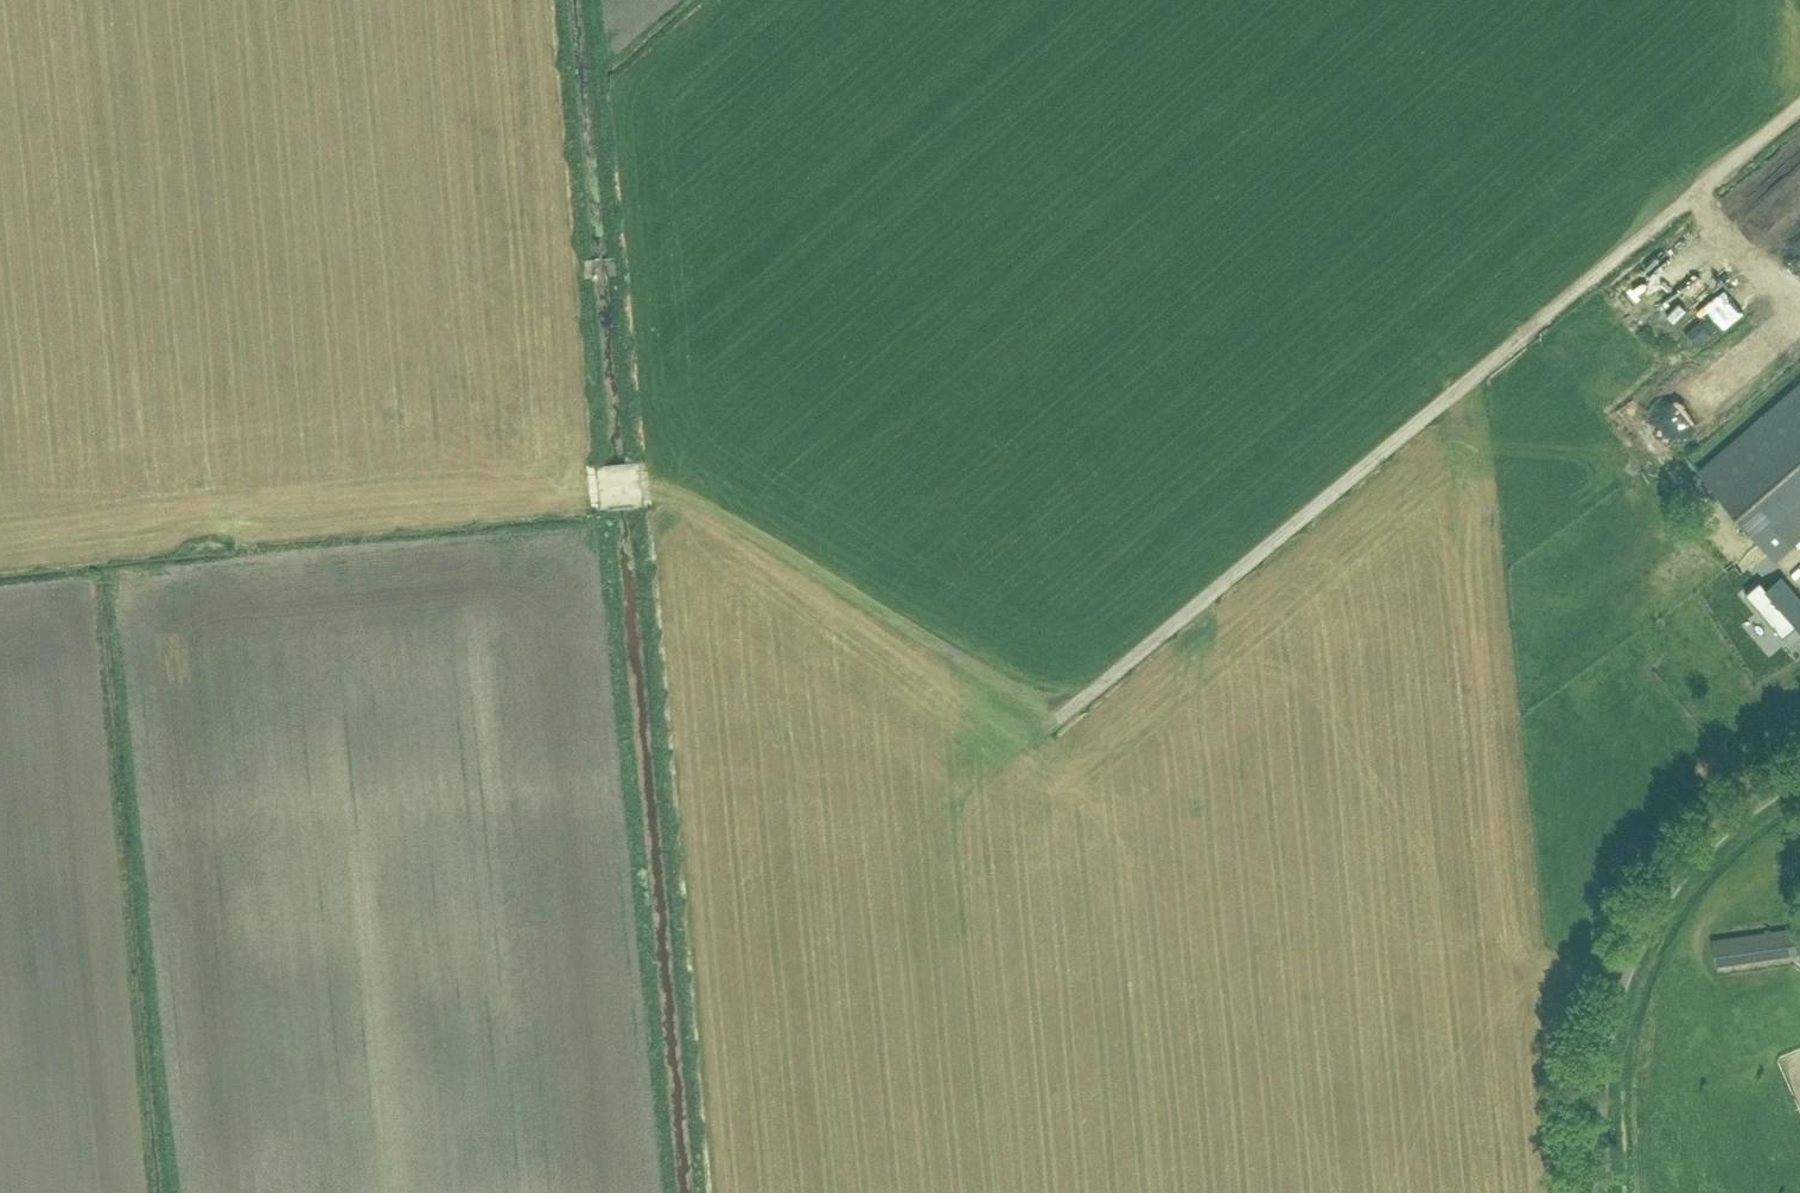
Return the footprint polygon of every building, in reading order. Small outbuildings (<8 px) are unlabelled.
[(1632,284),(1644,305),(1685,282),(1673,261),(1632,284)] [(1730,364),(1752,382),(1758,374),(1737,356),(1730,364)] [(1699,471),(1775,560),(1799,539),(1799,385),(1699,471)] [(1768,579),(1754,591),(1792,633),(1799,626),(1799,586),(1790,575),(1776,587),(1768,579)] [(1799,954),(1799,928),(1713,940),(1716,966),(1799,954)]
